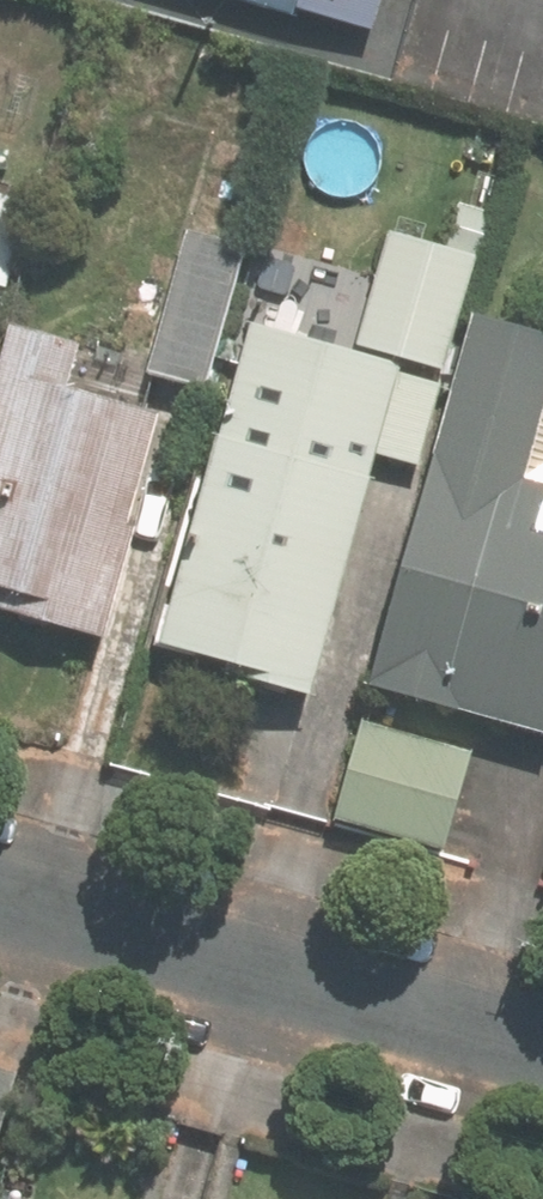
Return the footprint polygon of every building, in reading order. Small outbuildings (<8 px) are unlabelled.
[(292,16),(295,7),(371,29),(379,0),(236,0),(292,16)] [(0,197),(0,285),(14,289),(37,208),(0,197)] [(264,334),(180,650),(248,669),(245,676),(322,699),(415,364),(453,375),(498,216),(461,207),(449,251),(401,238),(366,363),(264,334)] [(257,251),(193,234),(154,373),(217,392),(257,251)] [(489,329),(388,694),(542,736),(542,343),(489,329)] [(0,446),(0,587),(20,592),(14,612),(102,636),(160,430),(70,405),(84,358),(29,343),(0,446)] [(472,749),(361,720),(336,814),(447,843),(472,749)] [(27,1073),(0,1065),(0,1160),(3,1161),(27,1073)]
